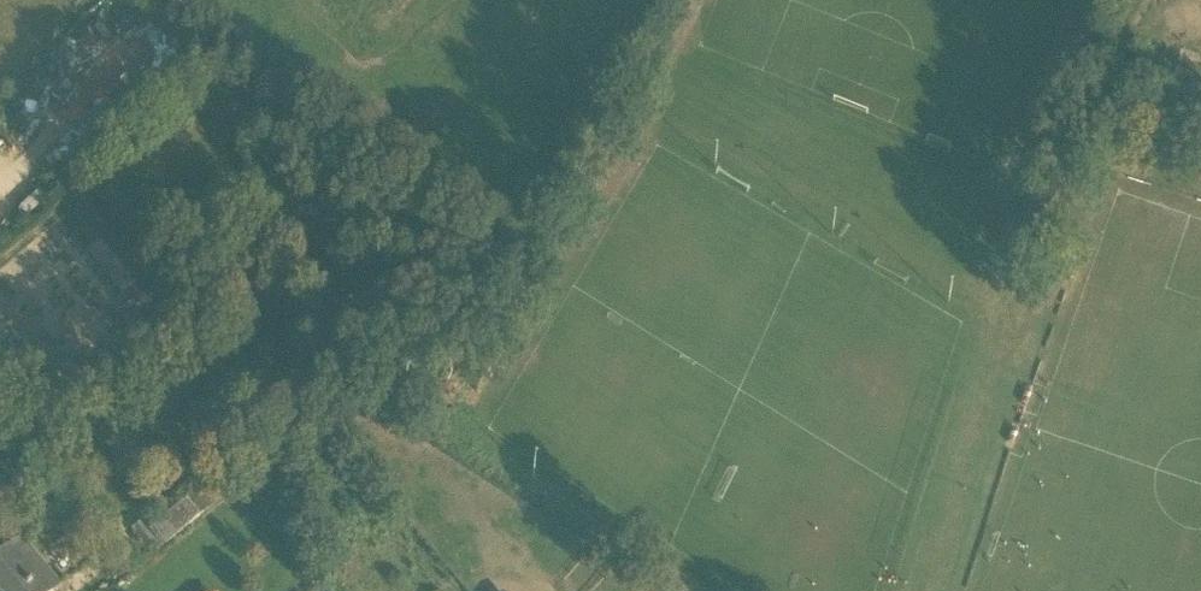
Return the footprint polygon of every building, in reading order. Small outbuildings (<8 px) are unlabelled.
[(143,522),(132,530),(151,557),(233,489),(227,479),(207,494),(195,479),(180,491),(187,501),(150,531),(143,522)] [(12,548),(0,558),(0,590),(1,590),(3,589),(5,590),(48,590),(12,548)]
